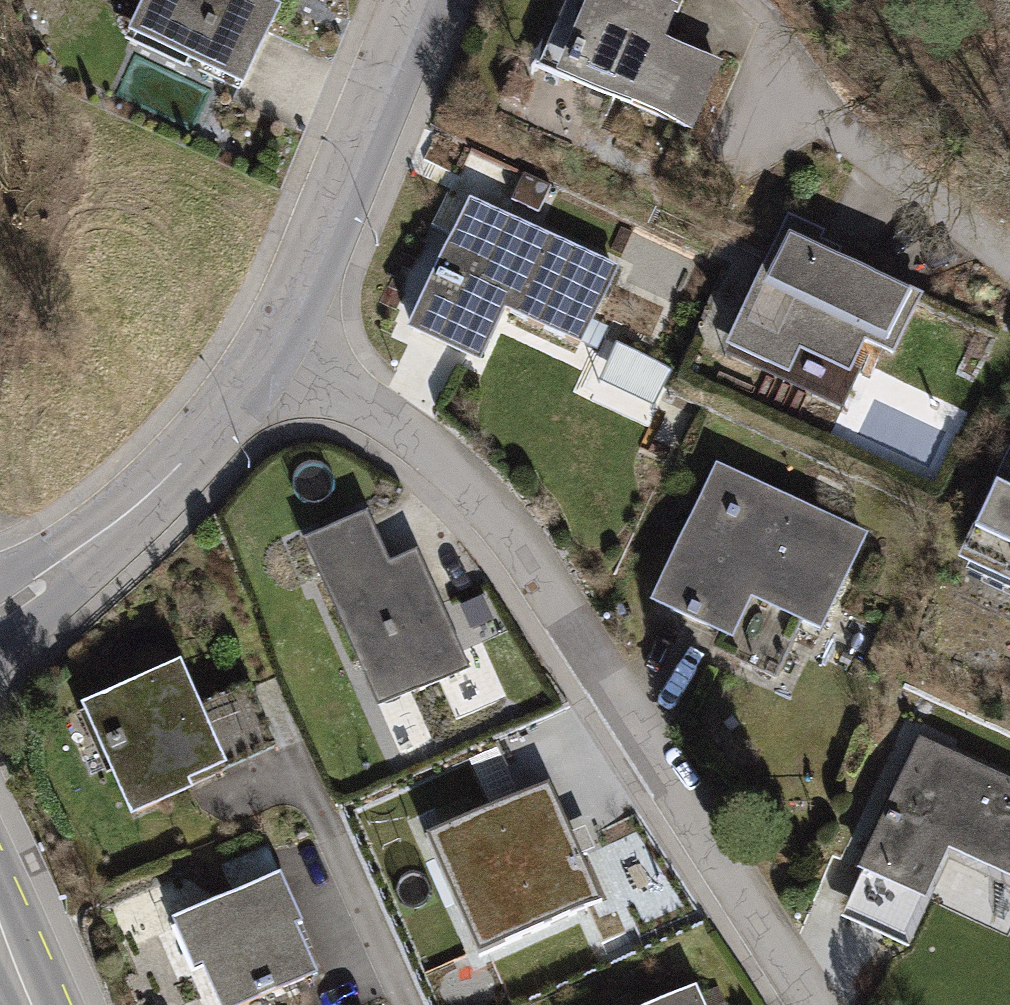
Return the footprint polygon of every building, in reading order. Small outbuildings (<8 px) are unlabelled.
[(130,29),(245,84),(284,4),(275,0),(144,0),(130,29)] [(648,0),(572,0),(566,13),(563,12),(552,37),(578,48),(566,75),(691,128),(717,66),(660,42),(673,11),(648,0)] [(524,174),(511,201),(539,213),(552,187),(524,174)] [(614,270),(472,204),(413,329),(467,354),(491,303),(579,344),(614,270)] [(821,234),(789,219),(729,347),(767,365),(770,357),(779,361),(789,339),(852,368),(863,342),(892,356),(920,296),(865,271),(864,273),(813,250),(821,234)] [(672,370),(616,344),(598,383),(654,409),(672,370)] [(1009,473),(1005,471),(968,552),(1009,570),(1009,470),(1009,473)] [(862,537),(718,471),(656,604),(719,634),(727,617),(731,621),(732,628),(722,652),(773,675),(798,621),(819,630),(862,537)] [(366,517),(307,542),(379,707),(465,669),(420,567),(403,574),(397,559),(386,564),(366,517)] [(194,709),(178,671),(101,705),(119,745),(108,750),(136,812),(185,790),(181,781),(274,740),(249,685),(194,709)] [(920,744),(864,868),(919,893),(942,844),(1009,875),(1009,784),(920,744)] [(549,783),(427,837),(479,956),(601,902),(549,783)] [(272,884),(186,922),(223,1004),(244,1004),(313,975),(272,884)] [(666,1004),(699,1004),(694,993),(666,1004)]
